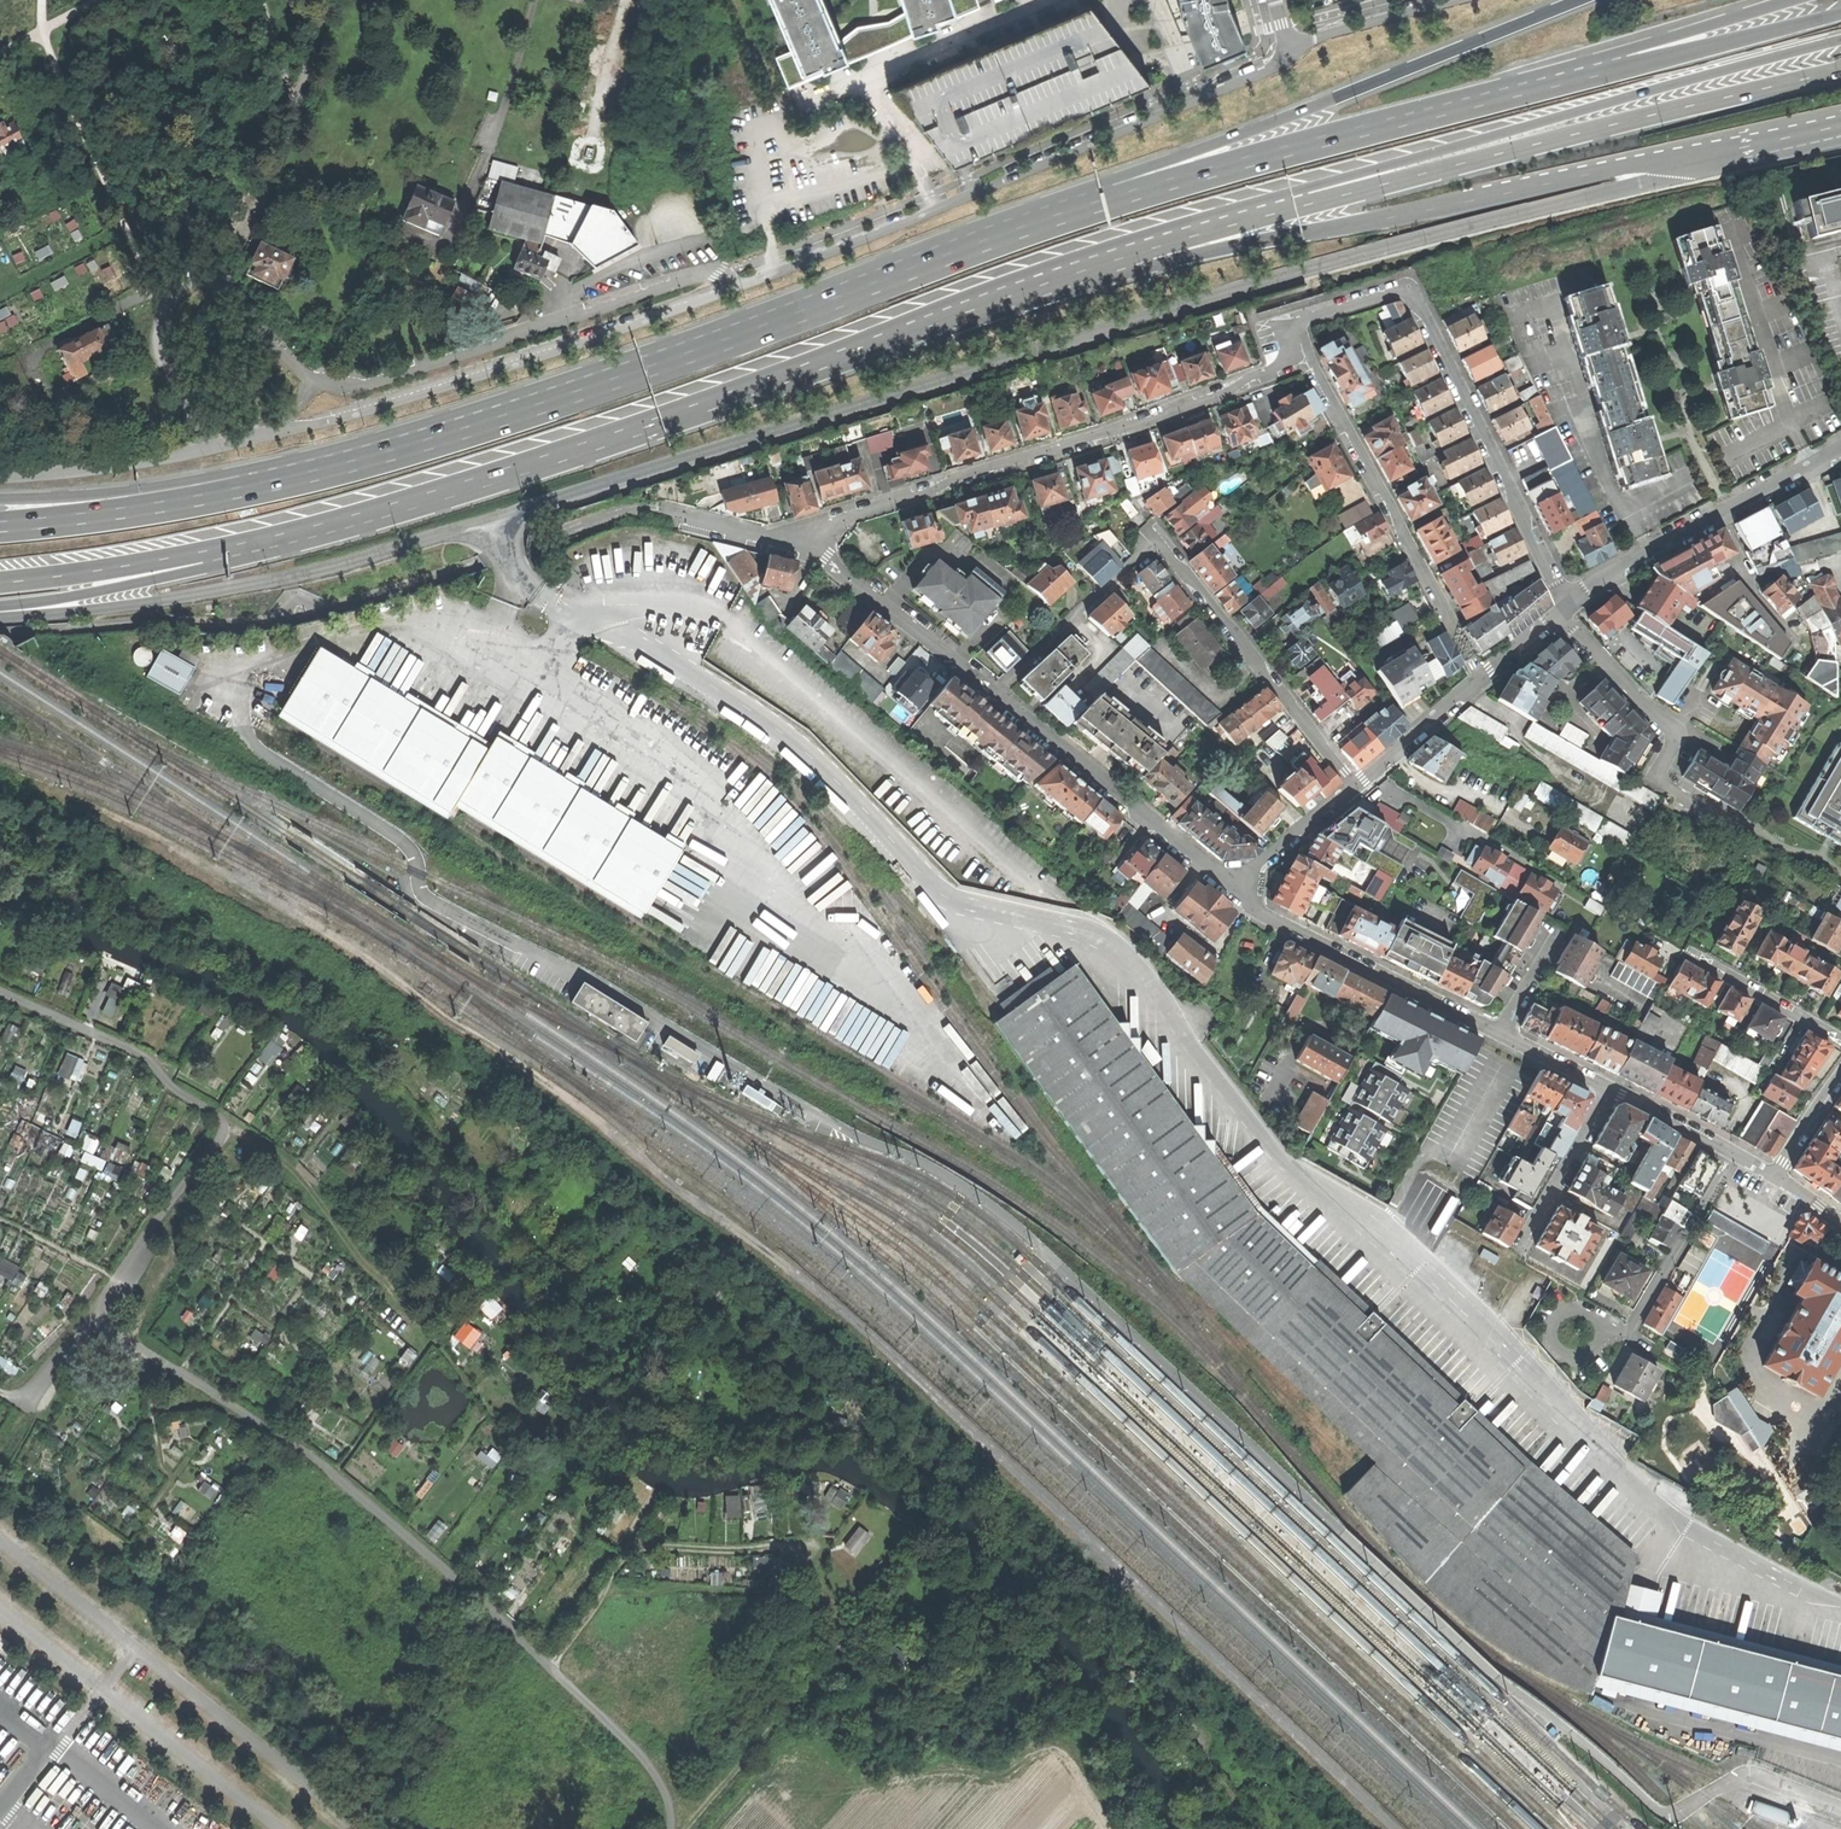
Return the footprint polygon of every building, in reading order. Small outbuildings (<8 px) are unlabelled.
[(796,52),(778,60),(792,89),(982,8),(979,0),(898,0),(902,15),(891,22),(860,27),(840,40),(824,0),(772,0),(796,52)] [(1180,16),(1183,16),(1183,18),(1181,19),(1200,65),(1245,47),(1230,13),(1244,8),(1242,0),(1177,0),(1180,16)] [(957,168),(1152,86),(1093,8),(896,89),(957,168)] [(26,150),(22,143),(23,143),(14,123),(4,128),(2,124),(0,125),(0,154),(4,152),(8,159),(26,150)] [(51,159),(40,164),(47,179),(58,173),(51,159)] [(594,271),(637,248),(612,214),(521,188),(522,181),(528,183),(531,172),(525,171),(525,169),(506,164),(487,228),(528,239),(514,270),(528,276),(541,282),(544,274),(552,278),(554,273),(559,261),(538,252),(544,238),(570,246),(581,257),(594,271)] [(443,227),(454,204),(433,195),(416,187),(406,211),(407,211),(403,221),(438,237),(443,227)] [(1802,202),(1790,205),(1791,210),(1795,209),(1798,222),(1806,220),(1807,226),(1811,240),(1840,233),(1840,192),(1802,202)] [(1708,328),(1709,328),(1743,318),(1732,282),(1736,281),(1734,276),(1727,252),(1723,253),(1715,227),(1677,239),(1685,267),(1681,268),(1685,278),(1687,286),(1693,283),(1702,311),(1703,311),(1708,328)] [(246,275),(277,290),(292,261),(261,245),(254,260),(246,275)] [(416,253),(407,249),(403,257),(412,262),(416,253)] [(1597,395),(1629,385),(1618,347),(1624,345),(1622,338),(1613,309),(1611,310),(1605,289),(1587,294),(1568,300),(1578,331),(1574,332),(1584,368),(1588,366),(1597,395)] [(468,298),(458,292),(447,311),(452,314),(458,317),(468,298)] [(1380,314),(1386,325),(1406,315),(1400,302),(1382,307),(1384,311),(1380,314)] [(1443,320),(1447,329),(1472,316),(1480,313),(1476,305),(1472,307),(1472,306),(1443,320)] [(1388,352),(1391,359),(1403,353),(1413,347),(1420,344),(1414,331),(1406,315),(1386,325),(1389,331),(1384,334),(1392,350),(1388,352)] [(1458,352),(1488,338),(1480,323),(1477,325),(1472,316),(1447,329),(1452,340),(1458,352)] [(1719,392),(1724,391),(1733,420),(1770,409),(1763,382),(1766,381),(1757,352),(1754,353),(1743,318),(1709,328),(1714,345),(1713,346),(1722,373),(1714,375),(1718,387),(1719,392)] [(67,384),(87,374),(81,363),(108,348),(107,346),(115,341),(111,334),(106,326),(98,330),(97,328),(73,341),(71,338),(56,346),(67,367),(64,369),(66,374),(63,376),(67,384)] [(1241,340),(1217,349),(1225,373),(1239,368),(1247,364),(1243,352),(1245,351),(1241,340)] [(1326,369),(1333,381),(1359,366),(1370,360),(1364,347),(1352,354),(1347,344),(1343,346),(1340,340),(1320,351),(1323,357),(1322,358),(1322,361),(1324,366),(1326,369)] [(1415,351),(1413,347),(1403,353),(1404,357),(1415,351)] [(1474,383),(1503,368),(1500,362),(1496,364),(1488,347),(1462,359),(1468,372),(1474,383)] [(1430,362),(1424,351),(1398,363),(1407,380),(1404,382),(1407,388),(1436,374),(1430,362)] [(1209,353),(1171,368),(1177,384),(1188,380),(1190,386),(1200,382),(1213,377),(1208,365),(1212,363),(1209,353)] [(1504,362),(1510,373),(1524,366),(1519,355),(1504,362)] [(1352,408),(1372,397),(1368,391),(1371,389),(1366,379),(1377,374),(1374,368),(1370,360),(1359,366),(1333,381),(1342,397),(1345,403),(1348,402),(1352,408)] [(1143,391),(1146,401),(1160,395),(1179,389),(1177,384),(1171,368),(1168,362),(1132,375),(1138,392),(1143,391)] [(1385,363),(1374,368),(1377,374),(1387,369),(1385,363)] [(1396,365),(1387,369),(1377,374),(1381,381),(1400,372),(1396,365)] [(1508,374),(1510,380),(1527,372),(1524,366),(1510,373),(1508,374)] [(1488,413),(1518,398),(1515,392),(1511,393),(1503,377),(1477,390),(1483,402),(1488,413)] [(1093,395),(1100,416),(1115,411),(1122,409),(1119,400),(1133,394),(1127,380),(1106,388),(1107,390),(1093,395)] [(1445,392),(1439,381),(1413,394),(1425,416),(1451,404),(1445,392)] [(1631,385),(1629,385),(1597,395),(1608,431),(1604,432),(1614,461),(1618,460),(1626,485),(1664,473),(1659,458),(1655,445),(1659,444),(1657,440),(1653,427),(1647,429),(1638,402),(1637,402),(1631,385)] [(1525,404),(1530,401),(1539,396),(1535,387),(1520,394),(1525,404)] [(1301,424),(1322,412),(1314,398),(1311,390),(1273,413),(1278,421),(1271,426),(1277,438),(1285,433),(1286,434),(1297,427),(1298,430),(1303,427),(1301,424)] [(1043,395),(1051,421),(1058,418),(1061,429),(1074,425),(1085,421),(1082,412),(1087,411),(1084,403),(1080,404),(1077,394),(1071,396),(1070,392),(1052,398),(1049,392),(1043,395)] [(1537,426),(1541,434),(1555,427),(1539,396),(1530,401),(1541,424),(1537,426)] [(1395,410),(1409,403),(1406,397),(1392,404),(1395,410)] [(1025,440),(1037,436),(1037,438),(1040,439),(1043,438),(1045,437),(1046,436),(1047,435),(1047,433),(1048,433),(1045,422),(1049,421),(1047,415),(1046,416),(1042,404),(1036,406),(1027,409),(1017,412),(1025,440)] [(1528,429),(1532,428),(1529,422),(1526,424),(1518,407),(1492,420),(1498,432),(1504,443),(1529,431),(1528,429)] [(1268,435),(1259,419),(1251,422),(1246,409),(1232,414),(1221,418),(1225,429),(1224,430),(1227,438),(1228,438),(1232,448),(1268,435)] [(1460,422),(1455,411),(1429,424),(1440,446),(1466,434),(1460,422)] [(1408,434),(1421,427),(1418,419),(1404,426),(1408,434)] [(922,439),(932,436),(927,420),(917,423),(921,436),(922,439)] [(1368,444),(1377,460),(1400,447),(1403,445),(1395,430),(1398,429),(1393,420),(1381,427),(1380,425),(1373,429),(1375,433),(1365,439),(1368,444)] [(1220,439),(1217,433),(1214,434),(1210,422),(1208,423),(1207,422),(1204,421),(1201,423),(1199,423),(1198,425),(1198,427),(1187,431),(1196,456),(1198,462),(1205,459),(1203,454),(1219,448),(1216,440),(1220,439)] [(1005,422),(983,429),(990,450),(1000,447),(1013,443),(1009,430),(1008,431),(1006,425),(1005,422)] [(914,438),(921,436),(917,423),(910,425),(914,438)] [(1580,519),(1596,511),(1555,427),(1541,434),(1534,438),(1548,466),(1522,480),(1524,483),(1528,491),(1547,482),(1554,478),(1564,498),(1568,496),(1580,519)] [(892,431),(866,439),(870,452),(893,447),(892,431)] [(1183,461),(1196,456),(1187,431),(1175,435),(1164,439),(1172,460),(1181,457),(1183,461)] [(963,459),(978,454),(975,441),(972,434),(972,433),(940,442),(943,454),(952,452),(955,461),(963,459)] [(1469,441),(1443,453),(1447,461),(1440,465),(1448,480),(1481,464),(1475,452),(1469,441)] [(1137,479),(1161,472),(1153,444),(1144,447),(1128,452),(1137,479)] [(1426,451),(1423,444),(1415,448),(1423,463),(1435,457),(1431,449),(1426,451)] [(835,460),(849,455),(846,445),(831,449),(835,460)] [(1326,491),(1352,476),(1343,460),(1334,445),(1309,459),(1326,491)] [(1405,474),(1412,470),(1400,447),(1377,460),(1384,473),(1390,482),(1400,477),(1402,481),(1407,477),(1405,474)] [(897,454),(898,457),(893,458),(893,460),(890,461),(891,464),(886,466),(884,468),(887,480),(904,475),(904,476),(915,472),(927,469),(923,456),(922,456),(919,448),(897,454)] [(1121,472),(1131,469),(1126,452),(1116,456),(1121,472)] [(802,458),(806,471),(815,468),(811,455),(802,458)] [(1112,474),(1120,472),(1116,457),(1108,460),(1112,474)] [(837,467),(845,494),(861,489),(868,487),(860,460),(837,467)] [(1115,491),(1106,461),(1086,467),(1077,469),(1081,481),(1079,481),(1082,490),(1083,490),(1086,500),(1115,491)] [(837,467),(813,475),(821,501),(831,499),(845,494),(837,467)] [(1484,471),(1458,484),(1470,507),(1496,494),(1489,481),(1484,471)] [(1065,500),(1058,475),(1043,480),(1033,482),(1041,507),(1065,500)] [(785,484),(795,517),(805,514),(818,510),(808,477),(785,484)] [(764,506),(777,502),(770,478),(721,492),(726,510),(738,513),(743,512),(764,506)] [(1411,521),(1437,506),(1431,495),(1432,495),(1428,487),(1433,485),(1430,479),(1425,482),(1424,480),(1407,489),(1409,494),(1399,499),(1403,507),(1411,521)] [(1834,483),(1834,484),(1825,487),(1836,516),(1840,514),(1840,481),(1834,483)] [(1550,535),(1574,523),(1572,520),(1569,521),(1556,495),(1554,496),(1547,482),(1528,491),(1542,520),(1550,535)] [(1153,509),(1158,516),(1193,491),(1189,485),(1179,492),(1179,493),(1172,497),(1165,488),(1147,501),(1153,509)] [(1287,498),(1296,491),(1291,485),(1281,492),(1287,498)] [(1183,504),(1166,517),(1173,527),(1180,535),(1182,533),(1195,523),(1209,512),(1204,505),(1211,499),(1203,488),(1188,499),(1193,506),(1187,510),(1183,504)] [(1026,517),(1021,503),(1017,504),(1012,489),(1004,492),(984,498),(993,526),(995,534),(1003,532),(1004,534),(1014,531),(1013,527),(1017,526),(1015,522),(1013,523),(1013,521),(1026,517)] [(1787,533),(1820,516),(1807,493),(1794,500),(1775,510),(1787,533)] [(1465,517),(1455,497),(1443,504),(1445,508),(1448,515),(1452,523),(1465,517)] [(976,531),(993,526),(984,498),(974,501),(974,500),(970,501),(966,502),(966,503),(956,506),(961,523),(962,524),(972,521),(975,530),(976,531)] [(1121,504),(1131,519),(1139,514),(1129,499),(1121,504)] [(1499,500),(1473,513),(1479,527),(1475,529),(1480,538),(1485,535),(1510,523),(1504,511),(1499,500)] [(952,523),(958,519),(952,507),(945,510),(952,523)] [(1775,570),(1796,564),(1788,549),(1766,507),(1750,516),(1734,524),(1748,551),(1746,552),(1758,575),(1775,570)] [(1435,513),(1438,520),(1439,519),(1439,520),(1448,515),(1445,508),(1435,513)] [(1603,560),(1614,554),(1600,527),(1603,525),(1596,511),(1580,519),(1587,532),(1585,534),(1589,541),(1578,547),(1589,568),(1603,560)] [(942,538),(938,524),(933,526),(929,514),(918,517),(917,518),(909,520),(902,522),(910,549),(942,538)] [(1370,541),(1389,531),(1385,525),(1379,514),(1360,524),(1360,523),(1344,532),(1352,546),(1367,537),(1370,541)] [(1434,564),(1457,552),(1452,543),(1453,542),(1447,531),(1446,531),(1439,520),(1439,519),(1438,520),(1417,531),(1425,545),(1434,564)] [(1205,535),(1195,523),(1182,533),(1185,536),(1182,538),(1188,546),(1195,553),(1217,535),(1212,529),(1205,535)] [(1081,564),(1100,585),(1109,577),(1122,565),(1108,549),(1119,541),(1110,530),(1095,536),(1100,540),(1094,545),(1098,549),(1081,564)] [(1489,543),(1488,543),(1493,555),(1490,556),(1494,563),(1497,562),(1499,566),(1525,553),(1519,542),(1513,530),(1489,543)] [(1721,531),(1697,544),(1709,566),(1733,553),(1721,531)] [(1788,549),(1796,564),(1840,551),(1840,534),(1788,549)] [(1488,543),(1489,543),(1485,535),(1480,538),(1475,541),(1478,548),(1479,547),(1488,543)] [(1491,569),(1479,547),(1478,548),(1475,541),(1475,540),(1464,546),(1466,550),(1470,558),(1474,567),(1483,583),(1496,577),(1492,568),(1491,569)] [(713,543),(756,605),(761,584),(763,577),(745,550),(713,543)] [(1655,577),(1688,599),(1717,581),(1709,566),(1697,544),(1680,553),(1651,569),(1655,577)] [(1220,558),(1211,547),(1193,561),(1204,575),(1216,590),(1234,577),(1225,565),(1229,562),(1224,555),(1220,558)] [(1450,559),(1454,566),(1470,558),(1466,550),(1450,559)] [(768,556),(763,577),(761,584),(791,591),(798,563),(783,560),(768,556)] [(1458,607),(1483,593),(1479,585),(1473,588),(1465,573),(1474,567),(1470,558),(1454,566),(1440,574),(1449,590),(1458,607)] [(1292,559),(1284,565),(1290,572),(1298,566),(1292,559)] [(964,582),(938,560),(914,589),(934,606),(935,604),(942,609),(939,612),(948,620),(953,615),(958,619),(954,625),(969,637),(1006,593),(975,568),(964,582)] [(1529,561),(1496,577),(1483,583),(1487,592),(1493,605),(1507,633),(1511,640),(1531,623),(1551,605),(1539,581),(1512,600),(1508,595),(1504,586),(1534,572),(1529,561)] [(1815,561),(1800,567),(1804,575),(1818,569),(1815,561)] [(1384,583),(1390,595),(1416,581),(1412,572),(1406,562),(1373,581),(1376,586),(1392,577),(1392,579),(1384,583)] [(1152,593),(1169,580),(1156,563),(1149,568),(1139,575),(1152,593)] [(1820,611),(1796,564),(1775,570),(1780,578),(1775,583),(1771,586),(1769,583),(1760,591),(1779,614),(1781,613),(1783,616),(1788,612),(1785,609),(1797,599),(1802,605),(1797,609),(1803,620),(1820,611)] [(1038,594),(1047,604),(1061,591),(1063,594),(1068,589),(1075,583),(1068,575),(1060,567),(1053,570),(1043,578),(1040,575),(1027,586),(1038,594)] [(1330,586),(1344,608),(1364,596),(1347,568),(1339,573),(1342,579),(1330,586)] [(1274,573),(1265,580),(1271,587),(1280,580),(1274,573)] [(1280,580),(1271,587),(1250,604),(1242,611),(1247,617),(1245,619),(1246,620),(1249,624),(1251,622),(1256,628),(1272,614),(1263,603),(1287,583),(1283,577),(1280,580)] [(1689,610),(1694,603),(1688,599),(1655,577),(1645,593),(1635,609),(1665,628),(1681,604),(1689,610)] [(1815,577),(1807,581),(1837,640),(1836,641),(1835,663),(1840,664),(1840,606),(1833,590),(1835,585),(1833,581),(1827,580),(1823,582),(1818,584),(1815,577)] [(1239,578),(1216,596),(1221,601),(1231,614),(1248,601),(1250,604),(1271,587),(1265,580),(1250,592),(1239,578)] [(1700,607),(1722,591),(1717,581),(1688,599),(1694,603),(1700,607)] [(1722,591),(1700,607),(1779,661),(1789,645),(1735,582),(1722,591)] [(1171,619),(1189,605),(1182,595),(1174,584),(1156,598),(1159,602),(1153,606),(1153,609),(1161,620),(1162,621),(1164,621),(1170,617),(1171,619)] [(1328,611),(1334,606),(1319,584),(1315,586),(1319,592),(1318,594),(1328,611)] [(1130,599),(1121,588),(1114,594),(1124,604),(1130,599)] [(1131,615),(1114,595),(1105,604),(1089,618),(1110,637),(1131,615)] [(779,638),(789,619),(781,614),(782,613),(769,596),(756,605),(779,638)] [(1704,654),(1665,628),(1635,609),(1626,603),(1621,607),(1614,598),(1601,609),(1588,619),(1606,640),(1616,631),(1614,629),(1628,617),(1654,636),(1650,641),(1678,659),(1666,679),(1657,695),(1672,704),(1704,654)] [(1307,601),(1284,619),(1287,623),(1281,627),(1283,630),(1286,634),(1292,629),(1295,633),(1323,611),(1317,603),(1315,603),(1313,603),(1311,607),(1307,601)] [(839,622),(854,634),(869,615),(854,603),(839,622)] [(1402,630),(1419,619),(1409,603),(1392,613),(1397,621),(1402,630)] [(1494,642),(1507,633),(1493,605),(1489,607),(1492,614),(1467,631),(1481,651),(1494,642)] [(1336,608),(1322,619),(1330,630),(1343,618),(1336,608)] [(820,645),(832,631),(819,620),(806,609),(789,628),(815,651),(814,652),(830,666),(836,658),(820,645)] [(1835,698),(1835,663),(1836,641),(1820,611),(1803,620),(1808,632),(1811,640),(1816,660),(1804,678),(1835,698)] [(883,659),(883,658),(887,653),(888,653),(892,647),(893,646),(888,643),(887,641),(891,637),(892,637),(894,633),(894,630),(889,625),(872,612),(869,615),(854,634),(850,639),(874,658),(874,660),(877,662),(881,661),(883,659)] [(1177,623),(1182,629),(1194,620),(1189,613),(1177,623)] [(951,622),(954,625),(958,619),(953,615),(948,620),(951,622)] [(1427,624),(1435,620),(1433,615),(1425,620),(1427,624)] [(1203,670),(1222,655),(1211,641),(1209,638),(1211,637),(1196,618),(1176,635),(1203,670)] [(1405,635),(1402,630),(1397,621),(1370,638),(1378,652),(1405,635)] [(1010,631),(987,653),(995,662),(1003,671),(1016,659),(1018,661),(1029,651),(1010,631)] [(1445,633),(1428,643),(1437,659),(1447,677),(1463,664),(1455,650),(1445,633)] [(1088,655),(1070,636),(1021,681),(1031,691),(1042,702),(1088,655)] [(1208,725),(1221,715),(1150,648),(1149,648),(1137,636),(1085,688),(1087,690),(1077,701),(1085,708),(1086,710),(1101,695),(1136,660),(1208,725)] [(1309,641),(1306,638),(1288,652),(1291,656),(1289,658),(1291,661),(1294,665),(1297,663),(1300,667),(1316,655),(1307,643),(1309,641)] [(1523,671),(1514,678),(1530,688),(1527,693),(1541,701),(1549,689),(1553,688),(1552,685),(1560,677),(1566,683),(1575,675),(1570,669),(1577,662),(1569,653),(1558,641),(1549,648),(1548,647),(1537,656),(1538,658),(1523,671)] [(1428,643),(1415,651),(1424,667),(1437,659),(1428,643)] [(145,650),(141,649),(138,650),(135,652),(133,656),(133,661),(135,665),(138,668),(143,668),(148,667),(151,663),(152,659),(151,655),(148,651),(145,650)] [(460,802),(645,912),(683,848),(497,738),(489,752),(485,749),(320,650),(282,711),(452,813),(460,802)] [(1378,672),(1403,709),(1416,698),(1413,696),(1418,693),(1434,683),(1424,667),(1415,651),(1414,650),(1378,672)] [(180,698),(195,670),(194,670),(178,661),(161,652),(146,679),(180,698)] [(840,653),(836,658),(830,666),(873,704),(884,690),(840,653)] [(183,654),(178,661),(194,670),(198,662),(183,654)] [(896,675),(906,663),(899,657),(889,669),(896,675)] [(1326,664),(1322,658),(1308,670),(1306,669),(1295,678),(1300,686),(1311,677),(1322,667),(1326,664)] [(1005,673),(1018,661),(1016,659),(1003,671),(1005,673)] [(1776,688),(1731,662),(1713,692),(1731,703),(1732,702),(1737,706),(1743,709),(1743,710),(1757,719),(1750,731),(1739,750),(1764,765),(1770,757),(1775,760),(1783,746),(1785,748),(1797,728),(1795,727),(1807,706),(1776,688)] [(1340,687),(1322,667),(1311,677),(1321,689),(1328,698),(1324,701),(1327,704),(1322,708),(1315,714),(1322,723),(1350,700),(1340,687)] [(913,714),(936,687),(926,679),(929,676),(928,674),(925,672),(921,668),(919,668),(917,671),(915,670),(909,677),(906,674),(894,689),(908,701),(904,706),(913,714)] [(1344,683),(1340,687),(1350,700),(1351,699),(1356,709),(1365,702),(1376,693),(1362,676),(1360,678),(1354,671),(1346,678),(1351,684),(1348,687),(1344,683)] [(1497,700),(1532,721),(1533,721),(1544,703),(1541,701),(1527,693),(1530,688),(1514,678),(1511,676),(1504,688),(1497,700)] [(1626,777),(1652,734),(1629,709),(1602,682),(1580,703),(1612,738),(1599,760),(1626,777)] [(1067,726),(1085,708),(1077,701),(1063,688),(1045,706),(1056,716),(1067,726)] [(1236,745),(1283,708),(1274,698),(1267,689),(1220,725),(1221,725),(1216,729),(1222,736),(1226,732),(1236,745)] [(1316,701),(1322,708),(1327,704),(1324,701),(1328,698),(1321,689),(1312,696),(1316,701)] [(1027,783),(1054,761),(1020,734),(978,699),(967,690),(962,697),(959,695),(954,702),(957,704),(943,721),(963,737),(966,733),(992,755),(989,758),(1009,775),(1012,771),(1027,783)] [(1086,710),(1074,723),(1090,736),(1124,765),(1141,779),(1142,778),(1158,760),(1159,760),(1168,750),(1154,739),(1156,737),(1152,733),(1150,735),(1139,726),(1141,724),(1134,718),(1132,721),(1119,710),(1121,707),(1116,704),(1114,706),(1101,695),(1086,710)] [(1383,716),(1367,729),(1384,749),(1397,737),(1409,727),(1393,707),(1386,713),(1384,710),(1381,713),(1383,716)] [(1499,743),(1507,729),(1470,707),(1464,713),(1457,719),(1479,732),(1497,742),(1499,743)] [(1343,750),(1359,769),(1370,760),(1384,749),(1367,729),(1359,714),(1351,720),(1351,721),(1348,724),(1353,731),(1357,728),(1363,733),(1352,743),(1350,740),(1343,746),(1345,748),(1343,750)] [(1663,798),(1626,777),(1599,760),(1580,749),(1558,736),(1533,721),(1532,721),(1524,736),(1619,792),(1654,812),(1663,798)] [(1567,722),(1558,736),(1580,749),(1588,735),(1567,722)] [(1266,743),(1299,770),(1314,783),(1319,790),(1326,798),(1332,793),(1335,790),(1336,782),(1328,772),(1322,776),(1315,767),(1316,766),(1302,751),(1279,731),(1273,725),(1261,736),(1266,743)] [(1482,767),(1497,742),(1479,732),(1472,743),(1464,757),(1482,767)] [(1161,761),(1159,760),(1158,760),(1142,778),(1158,793),(1156,795),(1161,800),(1167,804),(1169,802),(1175,808),(1192,789),(1181,780),(1184,776),(1173,767),(1170,770),(1165,766),(1167,764),(1169,765),(1191,739),(1185,734),(1161,761)] [(1518,745),(1503,737),(1499,744),(1514,752),(1518,745)] [(1461,759),(1463,756),(1433,739),(1421,749),(1408,760),(1408,762),(1409,764),(1441,783),(1457,757),(1461,759)] [(1753,784),(1764,765),(1739,750),(1727,769),(1698,751),(1683,777),(1716,797),(1739,811),(1754,785),(1753,784)] [(1820,780),(1795,819),(1832,840),(1840,845),(1840,755),(1825,783),(1820,780)] [(1081,824),(1084,821),(1101,801),(1079,782),(1057,763),(1037,786),(1081,824)] [(1507,771),(1496,765),(1492,773),(1503,779),(1507,771)] [(1279,790),(1298,807),(1309,798),(1319,790),(1314,783),(1299,770),(1284,781),(1286,784),(1279,790)] [(1249,776),(1259,786),(1264,780),(1255,771),(1249,776)] [(1200,786),(1222,805),(1242,822),(1260,838),(1272,825),(1275,828),(1278,824),(1281,821),(1278,819),(1285,810),(1262,790),(1254,798),(1259,802),(1248,814),(1207,778),(1200,786)] [(1541,782),(1532,797),(1594,833),(1603,818),(1541,782)] [(1511,808),(1519,813),(1528,798),(1519,793),(1511,808)] [(1187,833),(1197,841),(1214,820),(1211,817),(1189,799),(1178,811),(1185,817),(1178,825),(1187,833)] [(1480,812),(1460,800),(1452,814),(1472,825),(1480,812)] [(1106,839),(1123,818),(1111,809),(1101,801),(1084,821),(1089,825),(1106,839)] [(1352,808),(1383,826),(1398,834),(1402,827),(1403,828),(1408,819),(1399,814),(1398,817),(1376,804),(1374,808),(1361,801),(1352,808)] [(1222,805),(1211,817),(1214,820),(1222,826),(1227,821),(1237,828),(1242,822),(1222,805)] [(1338,819),(1316,837),(1340,851),(1349,855),(1359,839),(1369,844),(1373,838),(1375,839),(1376,836),(1383,826),(1352,808),(1338,819)] [(1495,821),(1481,812),(1473,826),(1487,833),(1495,821)] [(1640,839),(1604,818),(1595,833),(1631,853),(1640,839)] [(1221,861),(1255,858),(1263,852),(1247,839),(1238,839),(1232,834),(1234,832),(1231,829),(1229,832),(1222,826),(1214,820),(1197,841),(1210,852),(1221,861)] [(1085,831),(1089,825),(1084,821),(1081,824),(1079,827),(1085,831)] [(1376,836),(1391,845),(1398,834),(1383,826),(1376,836)] [(1572,863),(1584,842),(1561,828),(1555,839),(1549,850),(1572,863)] [(1417,844),(1398,834),(1391,845),(1376,836),(1375,839),(1373,838),(1369,844),(1359,839),(1349,855),(1362,863),(1390,878),(1396,882),(1417,844)] [(1136,871),(1146,879),(1166,855),(1158,848),(1155,846),(1156,845),(1146,837),(1138,848),(1134,845),(1122,860),(1124,862),(1117,870),(1129,880),(1136,871)] [(1310,848),(1303,860),(1327,873),(1340,851),(1316,837),(1310,848)] [(1512,894),(1524,873),(1484,849),(1482,852),(1475,848),(1471,856),(1467,863),(1474,867),(1472,870),(1512,894)] [(1093,881),(1112,856),(1106,851),(1087,876),(1093,881)] [(1146,879),(1144,882),(1153,889),(1164,898),(1186,870),(1175,861),(1174,862),(1171,859),(1166,855),(1146,879)] [(1292,865),(1288,872),(1314,885),(1318,878),(1329,883),(1331,880),(1335,882),(1337,879),(1327,873),(1303,860),(1297,856),(1292,865)] [(1376,901),(1390,878),(1362,863),(1354,875),(1356,876),(1346,893),(1360,901),(1364,894),(1376,901)] [(1314,885),(1288,872),(1280,888),(1272,902),(1298,917),(1307,902),(1324,911),(1327,907),(1348,918),(1353,910),(1354,907),(1314,885)] [(1556,891),(1530,876),(1523,888),(1518,897),(1544,912),(1556,891)] [(1135,910),(1153,889),(1144,882),(1131,899),(1127,903),(1135,910)] [(1205,891),(1198,885),(1177,912),(1214,941),(1235,915),(1227,909),(1230,906),(1218,897),(1208,888),(1205,891)] [(1513,901),(1495,890),(1476,928),(1485,933),(1478,946),(1486,950),(1492,938),(1492,937),(1513,901)] [(1835,953),(1840,942),(1840,923),(1788,892),(1784,899),(1798,907),(1797,908),(1821,922),(1811,940),(1835,953)] [(1112,908),(1119,913),(1127,903),(1131,899),(1124,893),(1112,908)] [(1540,917),(1513,901),(1492,937),(1492,938),(1505,945),(1491,967),(1481,961),(1479,965),(1462,999),(1482,1008),(1484,1007),(1486,1007),(1488,1003),(1485,1002),(1487,999),(1490,1000),(1495,991),(1498,993),(1506,980),(1531,938),(1538,926),(1536,924),(1540,917)] [(1594,901),(1590,907),(1602,913),(1605,907),(1594,901)] [(1736,957),(1762,912),(1742,901),(1715,945),(1725,951),(1736,957)] [(1139,935),(1150,923),(1135,910),(1127,903),(1119,913),(1117,916),(1139,935)] [(1356,946),(1382,959),(1396,931),(1353,910),(1348,918),(1346,922),(1332,915),(1324,930),(1356,946)] [(1406,971),(1434,985),(1452,946),(1403,921),(1382,959),(1406,971)] [(1163,956),(1174,943),(1150,923),(1139,935),(1163,956)] [(1764,961),(1775,967),(1788,944),(1769,933),(1756,956),(1764,961)] [(1168,955),(1203,982),(1219,962),(1200,947),(1183,935),(1168,955)] [(1559,965),(1554,973),(1571,983),(1581,988),(1582,989),(1600,961),(1597,959),(1601,952),(1573,936),(1564,951),(1556,964),(1559,965)] [(1790,941),(1788,944),(1804,953),(1806,950),(1790,941)] [(1298,990),(1302,983),(1315,958),(1301,951),(1286,943),(1279,957),(1275,955),(1271,963),(1275,965),(1270,975),(1298,990)] [(1635,944),(1623,965),(1649,980),(1658,963),(1661,959),(1635,944)] [(1790,977),(1791,976),(1804,953),(1788,944),(1775,967),(1772,972),(1777,975),(1781,977),(1783,973),(1790,977)] [(1799,980),(1807,985),(1820,962),(1804,953),(1791,976),(1799,980)] [(1331,998),(1332,997),(1344,973),(1329,966),(1315,958),(1302,983),(1331,998)] [(1447,991),(1462,999),(1479,965),(1473,962),(1470,968),(1466,968),(1447,958),(1435,985),(1447,991)] [(1654,1002),(1662,988),(1651,981),(1649,980),(1623,965),(1618,962),(1610,977),(1654,1002)] [(1684,962),(1669,988),(1691,1000),(1706,974),(1694,967),(1684,962)] [(1826,996),(1839,973),(1820,962),(1807,985),(1818,991),(1826,996)] [(1075,965),(994,1024),(1176,1273),(1197,1259),(1258,1323),(1311,1268),(1256,1217),(1212,1157),(1211,1143),(1201,1142),(1201,1128),(1190,1128),(1138,1054),(1138,1039),(1128,1038),(1128,1024),(1116,1024),(1075,965)] [(1659,966),(1651,981),(1662,988),(1666,981),(1662,978),(1666,970),(1659,966)] [(1332,997),(1374,1019),(1387,995),(1365,984),(1344,973),(1332,997)] [(1713,978),(1706,974),(1691,1000),(1706,1009),(1720,983),(1713,978)] [(1576,996),(1581,988),(1571,983),(1567,991),(1576,996)] [(570,1004),(634,1044),(646,1024),(582,984),(570,1004)] [(1839,986),(1832,998),(1840,1003),(1840,1001),(1840,987),(1839,986)] [(1740,994),(1730,988),(1718,1010),(1729,1016),(1737,1021),(1738,1022),(1750,1000),(1740,994)] [(1465,1034),(1466,1030),(1456,1025),(1453,1029),(1433,1018),(1413,1007),(1415,1005),(1404,999),(1402,1002),(1387,995),(1374,1019),(1363,1039),(1378,1047),(1371,1061),(1373,1062),(1326,1149),(1339,1156),(1341,1153),(1351,1158),(1349,1162),(1369,1173),(1386,1141),(1388,1137),(1397,1121),(1399,1117),(1412,1093),(1414,1090),(1416,1087),(1429,1094),(1436,1080),(1445,1085),(1452,1071),(1454,1072),(1460,1062),(1451,1057),(1455,1049),(1456,1050),(1465,1034)] [(1302,1000),(1295,996),(1280,1022),(1287,1026),(1302,1000)] [(1596,1008),(1606,1014),(1610,1005),(1601,1000),(1596,1008)] [(1555,1016),(1557,1012),(1550,1009),(1548,1013),(1532,1004),(1519,1027),(1531,1033),(1545,1039),(1556,1017),(1555,1016)] [(1756,1033),(1770,1041),(1783,1018),(1772,1012),(1761,1006),(1745,1034),(1753,1038),(1756,1033)] [(1559,1008),(1557,1012),(1555,1016),(1556,1017),(1545,1039),(1562,1048),(1583,1058),(1599,1028),(1583,1020),(1581,1023),(1575,1020),(1576,1017),(1559,1008)] [(1648,1013),(1642,1023),(1640,1026),(1654,1034),(1661,1021),(1648,1013)] [(1606,1015),(1602,1022),(1615,1030),(1619,1022),(1606,1015)] [(1734,1026),(1737,1021),(1729,1016),(1726,1021),(1734,1026)] [(1640,1026),(1642,1023),(1633,1018),(1628,1026),(1638,1031),(1640,1026)] [(1726,1021),(1721,1029),(1735,1037),(1740,1029),(1734,1026),(1726,1021)] [(1631,1044),(1599,1028),(1583,1058),(1598,1065),(1616,1074),(1631,1044)] [(1664,1046),(1638,1032),(1631,1044),(1616,1074),(1637,1085),(1654,1093),(1667,1066),(1671,1061),(1639,1044),(1640,1040),(1661,1051),(1664,1046)] [(1819,1039),(1806,1032),(1789,1061),(1813,1075),(1831,1050),(1831,1046),(1819,1039)] [(1480,1041),(1465,1034),(1456,1050),(1455,1049),(1451,1057),(1460,1062),(1454,1072),(1461,1075),(1480,1041)] [(1328,1048),(1308,1037),(1295,1060),(1337,1084),(1350,1060),(1328,1048)] [(1716,1051),(1720,1045),(1706,1037),(1702,1044),(1716,1051)] [(1785,1040),(1776,1054),(1784,1059),(1792,1044),(1785,1040)] [(1759,1066),(1720,1045),(1716,1051),(1715,1054),(1712,1059),(1754,1084),(1762,1068),(1759,1066)] [(1695,1081),(1667,1066),(1654,1093),(1669,1101),(1687,1111),(1698,1088),(1712,1059),(1715,1054),(1701,1047),(1693,1063),(1701,1067),(1697,1075),(1698,1076),(1695,1081)] [(1767,1052),(1759,1066),(1762,1068),(1767,1070),(1775,1057),(1767,1052)] [(1808,1082),(1813,1075),(1789,1061),(1780,1077),(1801,1089),(1801,1090),(1808,1082)] [(1506,1130),(1521,1138),(1532,1117),(1533,1103),(1537,1103),(1544,1107),(1541,1113),(1544,1115),(1547,1111),(1551,1113),(1551,1112),(1567,1085),(1553,1078),(1539,1071),(1506,1130)] [(1794,1100),(1801,1089),(1780,1077),(1775,1074),(1763,1095),(1789,1110),(1794,1100)] [(1590,1102),(1588,1095),(1578,1090),(1567,1085),(1551,1112),(1577,1127),(1581,1119),(1590,1102)] [(745,1087),(740,1094),(767,1110),(771,1103),(745,1087)] [(1700,1118),(1719,1128),(1728,1109),(1733,1111),(1737,1101),(1712,1088),(1709,1093),(1698,1088),(1687,1111),(1700,1118)] [(1327,1102),(1312,1093),(1305,1105),(1294,1126),(1308,1134),(1327,1102)] [(1739,1139),(1754,1148),(1779,1110),(1763,1101),(1739,1139)] [(777,1107),(771,1103),(767,1110),(773,1114),(777,1107)] [(1603,1127),(1593,1145),(1623,1162),(1631,1147),(1627,1144),(1633,1133),(1638,1135),(1647,1118),(1621,1105),(1615,1107),(1603,1127)] [(1779,1110),(1754,1148),(1764,1153),(1772,1158),(1796,1120),(1779,1110)] [(1566,1145),(1577,1127),(1551,1112),(1551,1113),(1541,1129),(1533,1144),(1559,1159),(1566,1145)] [(1661,1127),(1647,1118),(1638,1135),(1637,1136),(1651,1144),(1627,1188),(1642,1196),(1656,1171),(1661,1163),(1676,1137),(1676,1136),(1661,1127)] [(1812,1140),(1835,1155),(1840,1146),(1840,1125),(1834,1120),(1832,1124),(1825,1120),(1815,1136),(1812,1140)] [(1536,1126),(1526,1144),(1531,1147),(1533,1144),(1541,1129),(1536,1126)] [(1661,1163),(1683,1176),(1697,1152),(1698,1149),(1687,1143),(1676,1137),(1661,1163)] [(1829,1195),(1840,1176),(1840,1173),(1833,1168),(1828,1168),(1827,1164),(1828,1164),(1835,1155),(1812,1140),(1793,1170),(1811,1182),(1829,1195)] [(1545,1182),(1559,1159),(1533,1144),(1531,1147),(1523,1163),(1517,1160),(1512,1157),(1499,1181),(1517,1192),(1512,1199),(1529,1210),(1545,1182)] [(1526,1144),(1517,1160),(1523,1163),(1531,1147),(1526,1144)] [(1683,1176),(1673,1193),(1680,1197),(1689,1202),(1694,1193),(1699,1196),(1717,1165),(1707,1159),(1704,1158),(1705,1156),(1697,1152),(1683,1176)] [(1346,1161),(1349,1162),(1351,1158),(1341,1153),(1339,1156),(1343,1158),(1346,1161)] [(1589,1153),(1583,1164),(1608,1178),(1612,1181),(1618,1170),(1589,1153)] [(1567,1192),(1611,1216),(1617,1205),(1632,1214),(1641,1197),(1625,1188),(1621,1196),(1603,1186),(1608,1178),(1583,1164),(1575,1177),(1567,1192)] [(1664,1176),(1656,1171),(1642,1196),(1641,1197),(1632,1214),(1619,1236),(1627,1240),(1642,1214),(1657,1222),(1657,1221),(1661,1215),(1669,1200),(1656,1191),(1664,1176)] [(1829,1195),(1840,1204),(1840,1176),(1829,1195)] [(1488,1197),(1493,1189),(1478,1180),(1474,1188),(1488,1197)] [(1669,1200),(1661,1215),(1677,1225),(1681,1227),(1686,1220),(1689,1213),(1673,1204),(1674,1201),(1677,1203),(1680,1197),(1673,1193),(1669,1200)] [(1561,1260),(1578,1270),(1600,1231),(1583,1221),(1584,1219),(1580,1217),(1576,1215),(1575,1217),(1558,1207),(1536,1246),(1553,1256),(1551,1258),(1555,1260),(1560,1263),(1561,1260)] [(1522,1221),(1497,1208),(1482,1234),(1507,1248),(1515,1234),(1522,1221)] [(1770,1242),(1713,1210),(1707,1222),(1763,1255),(1770,1242)] [(1648,1240),(1657,1245),(1659,1242),(1667,1247),(1673,1237),(1677,1230),(1675,1229),(1677,1225),(1661,1215),(1657,1221),(1659,1222),(1648,1240)] [(1809,1237),(1814,1241),(1824,1229),(1807,1215),(1800,1217),(1789,1236),(1801,1243),(1804,1238),(1809,1237)] [(1695,1277),(1708,1254),(1692,1245),(1679,1269),(1683,1271),(1692,1255),(1695,1256),(1686,1273),(1677,1288),(1685,1293),(1694,1277),(1695,1277)] [(1495,1265),(1499,1258),(1483,1249),(1479,1257),(1495,1265)] [(1638,1285),(1646,1271),(1618,1255),(1601,1283),(1630,1299),(1638,1285)] [(1816,1396),(1840,1351),(1840,1276),(1839,1278),(1812,1262),(1808,1268),(1800,1263),(1788,1283),(1789,1284),(1786,1289),(1793,1294),(1793,1295),(1801,1299),(1786,1324),(1784,1323),(1777,1336),(1778,1338),(1763,1365),(1783,1377),(1781,1379),(1794,1386),(1796,1384),(1816,1396)] [(1614,1609),(1627,1559),(1523,1469),(1470,1418),(1475,1412),(1473,1410),(1463,1400),(1457,1406),(1377,1331),(1383,1325),(1374,1316),(1370,1313),(1365,1319),(1311,1268),(1258,1323),(1253,1329),(1382,1457),(1373,1466),(1372,1465),(1345,1494),(1417,1576),(1418,1576),(1424,1583),(1438,1596),(1453,1611),(1466,1624),(1482,1636),(1498,1647),(1516,1658),(1532,1668),(1550,1677),(1568,1685),(1591,1696),(1594,1685),(1614,1609)] [(1683,1298),(1665,1287),(1655,1305),(1643,1324),(1661,1335),(1683,1298)] [(1656,1343),(1643,1336),(1639,1343),(1652,1350),(1656,1343)] [(1658,1371),(1631,1355),(1624,1367),(1623,1366),(1621,1370),(1619,1373),(1621,1374),(1614,1385),(1642,1401),(1658,1371)] [(1611,1390),(1602,1385),(1594,1400),(1589,1408),(1598,1413),(1611,1390)] [(1726,1396),(1760,1448),(1771,1429),(1758,1422),(1757,1422),(1736,1390),(1726,1396)] [(580,1482),(589,1488),(599,1474),(591,1468),(580,1482)] [(753,1486),(756,1501),(767,1499),(764,1484),(753,1486)] [(830,1507),(840,1513),(847,1502),(844,1500),(849,1491),(842,1487),(830,1507)] [(772,1492),(774,1501),(790,1499),(789,1489),(772,1492)] [(619,1513),(625,1518),(635,1505),(624,1496),(617,1506),(622,1510),(619,1513)] [(728,1517),(740,1516),(739,1497),(727,1498),(728,1517)] [(650,1520),(657,1525),(667,1510),(660,1505),(650,1520)] [(954,1588),(964,1596),(972,1587),(962,1579),(954,1588)] [(1780,1735),(1782,1732),(1785,1725),(1840,1740),(1840,1678),(1816,1671),(1819,1665),(1645,1618),(1614,1609),(1594,1685),(1780,1735)] [(1819,1665),(1816,1671),(1840,1678),(1840,1671),(1819,1665)] [(1157,1720),(1163,1715),(1152,1702),(1147,1706),(1157,1720)] [(1782,1732),(1840,1747),(1840,1740),(1785,1725),(1782,1732)] [(1753,1759),(1755,1752),(1737,1747),(1735,1754),(1753,1759)] [(1785,1825),(1788,1813),(1755,1801),(1751,1813),(1785,1825)]
